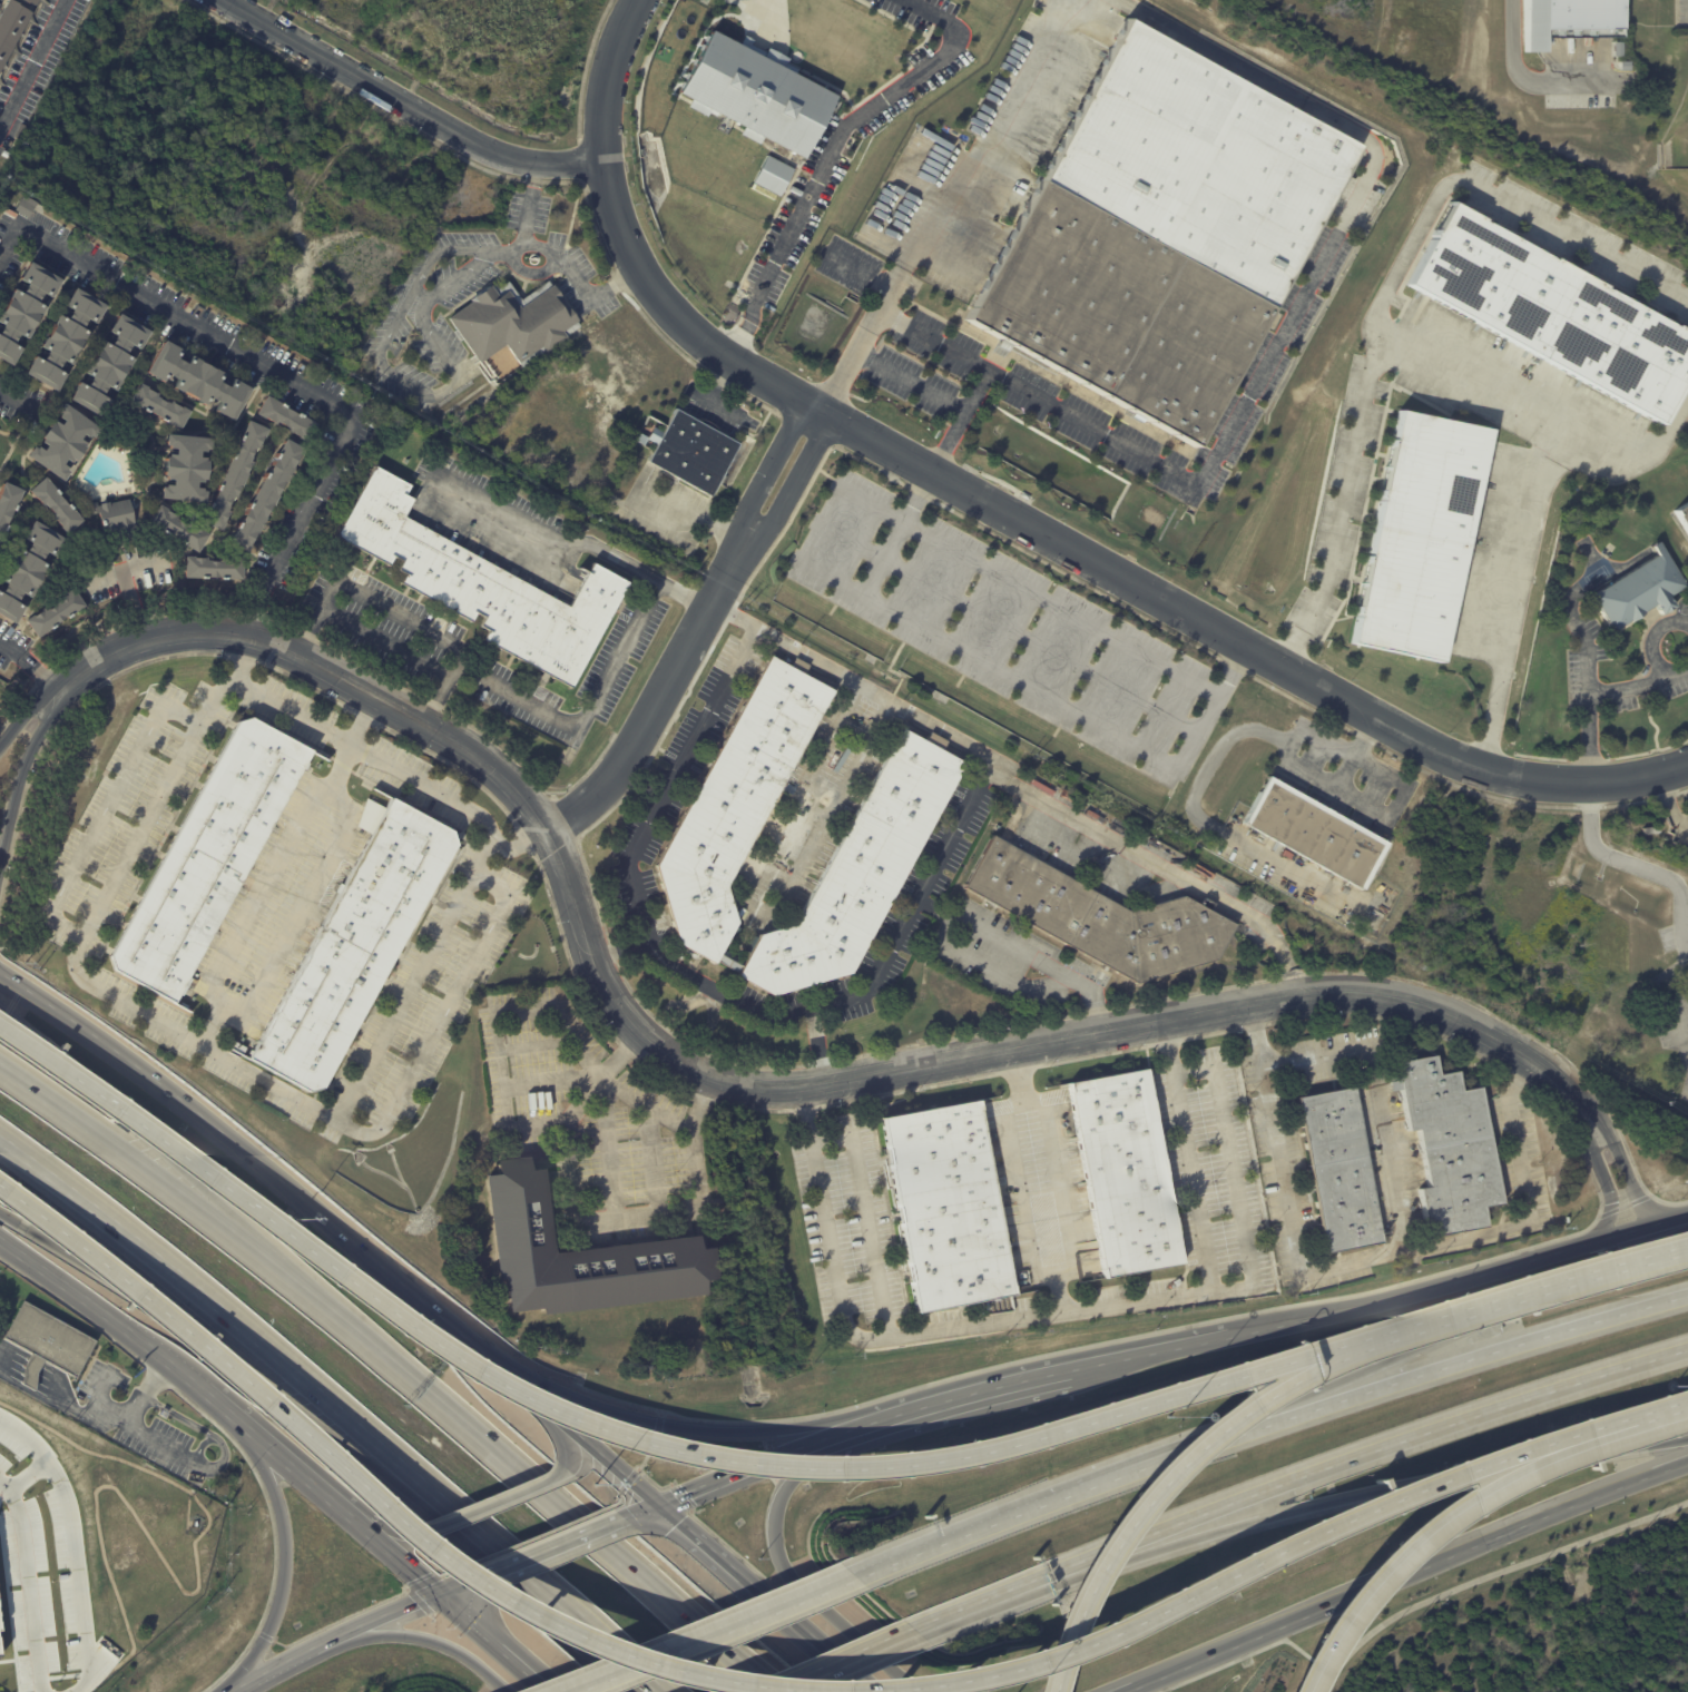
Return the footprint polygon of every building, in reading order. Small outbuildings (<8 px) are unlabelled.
[(28,19),(0,70),(0,12),(7,0),(12,0),(26,8),(24,9),(31,13),(28,19)] [(1528,53),(1527,0),(1621,0),(1621,30),(1547,30),(1547,38),(1554,38),(1554,39),(1554,45),(1547,45),(1547,52),(1528,53)] [(1363,145),(1197,449),(1140,417),(1138,422),(1126,415),(1129,411),(1007,344),(1003,351),(992,344),(997,337),(964,321),(1130,17),(1363,145)] [(825,89),(838,97),(805,159),(680,94),(713,31),(825,89)] [(1612,57),(1610,57),(1609,42),(1618,42),(1618,57),(1612,57)] [(1626,71),(1616,70),(1616,61),(1626,62),(1626,71)] [(795,169),(781,197),(754,183),(768,155),(795,169)] [(35,208),(32,210),(36,213),(33,216),(30,214),(28,218),(17,212),(26,196),(37,203),(35,208)] [(1678,325),(1687,331),(1687,374),(1686,377),(1687,378),(1662,423),(1409,283),(1432,238),(1433,238),(1435,235),(1433,234),(1435,230),(1435,232),(1452,200),(1481,217),(1481,216),(1484,218),(1483,219),(1486,222),(1486,220),(1550,256),(1550,257),(1553,258),(1554,257),(1557,258),(1601,284),(1602,283),(1606,285),(1604,286),(1608,288),(1671,323),(1671,324),(1675,325),(1676,324),(1678,325)] [(11,368),(0,362),(0,332),(2,328),(0,327),(0,314),(1,314),(8,302),(8,301),(12,292),(20,296),(26,286),(18,282),(28,264),(60,283),(50,299),(41,295),(36,305),(45,309),(39,319),(38,318),(30,332),(31,332),(26,342),(18,337),(12,347),(21,352),(11,368)] [(549,282),(553,286),(579,322),(578,323),(581,327),(567,337),(568,338),(547,354),(546,353),(524,368),(520,364),(520,365),(507,346),(481,364),(450,319),(472,303),(471,301),(491,287),(495,284),(499,289),(509,282),(522,301),(549,282)] [(106,308),(96,326),(87,322),(81,332),(90,336),(85,345),(84,345),(76,357),(77,358),(71,367),(63,363),(58,373),(66,377),(57,395),(24,376),(35,360),(42,364),(48,354),(40,350),(46,340),(47,341),(53,327),(52,327),(58,317),(66,322),(71,313),(63,308),(73,291),(106,308)] [(370,299),(362,308),(354,302),(362,293),(370,299)] [(296,294),(297,312),(285,312),(284,294),(296,294)] [(151,332),(141,350),(133,345),(127,355),(135,360),(129,368),(128,368),(121,381),(122,382),(117,391),(109,386),(104,396),(111,401),(102,419),(70,400),(80,383),(88,387),(94,377),(85,373),(90,363),(91,364),(99,351),(98,351),(104,341),(111,346),(117,336),(109,332),(119,314),(151,332)] [(217,411),(222,404),(212,399),(207,406),(176,388),(180,381),(170,375),(166,383),(148,374),(166,342),(184,351),(179,360),(189,365),(194,357),(225,375),(220,383),(230,388),(235,380),(253,390),(234,422),(217,412),(217,411)] [(192,413),(181,432),(167,424),(167,425),(161,422),(163,420),(150,413),(149,415),(145,413),(146,412),(130,404),(141,384),(150,390),(149,391),(157,395),(158,394),(160,395),(158,399),(161,401),(167,404),(168,404),(171,406),(173,403),(192,413)] [(282,426),(277,424),(276,426),(273,425),(274,424),(266,420),(265,421),(257,416),(267,397),(286,409),(286,410),(298,416),(298,415),(316,425),(307,443),(288,433),(289,432),(286,430),(286,429),(282,426)] [(99,431),(94,440),(90,437),(89,441),(84,437),(80,442),(86,445),(84,449),(86,450),(76,464),(73,463),(71,466),(66,462),(62,468),(68,471),(67,473),(69,474),(63,484),(27,460),(33,450),(36,452),(38,450),(42,453),(46,449),(41,445),(42,442),(41,441),(51,426),(52,427),(55,424),(60,429),(63,423),(58,420),(60,417),(57,415),(63,406),(99,431)] [(678,411),(740,446),(711,499),(647,462),(656,445),(646,440),(652,427),(663,433),(676,410),(678,411)] [(1490,440),(1443,665),(1352,646),(1401,411),(1492,430),(1490,440)] [(2,446),(0,451),(0,420),(20,431),(11,449),(2,444),(2,446)] [(254,454),(251,463),(254,465),(253,468),(252,468),(248,475),(249,475),(243,491),(242,490),(238,496),(239,496),(237,501),(234,500),(228,513),(230,514),(229,518),(228,517),(225,524),(226,524),(223,533),(204,524),(249,423),(268,432),(259,451),(256,450),(254,454)] [(206,500),(205,505),(161,501),(163,490),(166,491),(167,489),(173,489),(174,483),(167,482),(167,480),(165,479),(166,460),(169,460),(169,458),(176,458),(176,452),(170,452),(170,449),(167,449),(168,437),(212,442),(210,453),(206,453),(206,455),(200,455),(199,461),(206,461),(206,464),(208,464),(206,483),(204,483),(204,486),(197,485),(197,491),(203,492),(203,494),(206,494),(206,500)] [(248,553),(246,555),(228,545),(238,527),(239,528),(247,513),(246,512),(266,476),(267,478),(275,463),(274,462),(285,442),(304,453),(300,460),(300,459),(293,471),(294,472),(284,490),(283,489),(277,499),(278,500),(272,512),(271,511),(265,521),(266,522),(257,539),(255,538),(252,545),(248,553)] [(413,501),(414,501),(405,518),(571,609),(595,565),(630,586),(572,692),(484,643),(490,634),(481,630),(487,620),(479,616),(473,626),(402,587),(408,577),(399,572),(404,563),(396,560),(391,569),(337,539),(375,468),(411,488),(409,493),(405,492),(403,495),(413,501)] [(84,522),(68,537),(61,530),(61,529),(57,522),(56,523),(53,521),(56,518),(47,508),(43,510),(41,508),(42,506),(37,501),(29,494),(46,480),(60,496),(59,498),(68,508),(69,506),(72,510),(84,522)] [(12,512),(0,541),(0,493),(1,491),(0,490),(3,483),(22,492),(16,508),(17,508),(14,513),(12,512)] [(98,503),(99,506),(100,506),(110,504),(110,505),(130,501),(133,509),(139,540),(128,542),(127,537),(121,539),(119,528),(102,531),(99,514),(94,515),(91,504),(98,503)] [(1677,510),(1687,503),(1687,528),(1677,510)] [(198,554),(149,525),(160,506),(168,512),(167,513),(176,518),(176,517),(179,519),(177,522),(185,527),(188,523),(194,527),(193,529),(200,533),(202,532),(209,537),(198,554)] [(566,514),(558,530),(552,528),(560,512),(566,514)] [(14,627),(0,618),(0,595),(1,596),(7,586),(0,582),(0,579),(4,571),(6,571),(13,559),(12,558),(18,549),(26,554),(31,544),(23,540),(33,522),(65,541),(55,558),(47,553),(41,563),(49,568),(43,578),(42,577),(35,589),(36,590),(31,599),(23,594),(18,602),(17,604),(24,609),(14,627)] [(1671,600),(1675,607),(1661,616),(1655,606),(1643,613),(1645,614),(1631,622),(1631,621),(1613,632),(1591,596),(1655,555),(1649,545),(1657,541),(1686,587),(1669,598),(1671,600)] [(186,580),(186,559),(196,559),(196,560),(205,561),(205,559),(208,560),(208,563),(225,563),(225,562),(244,562),(243,582),(227,581),(227,583),(222,582),(222,580),(207,580),(207,582),(202,582),(202,580),(186,580)] [(86,608),(71,618),(72,619),(67,622),(66,621),(55,628),(56,630),(51,633),(50,632),(37,640),(26,623),(33,618),(35,619),(42,613),(41,612),(43,611),(46,613),(57,606),(55,603),(59,600),(60,602),(67,598),(66,596),(73,590),(86,608)] [(795,658),(796,657),(811,663),(806,672),(836,689),(728,885),(739,922),(722,954),(744,966),(762,934),(797,924),(904,727),(928,740),(932,731),(949,740),(944,749),(968,763),(853,973),(774,995),(739,976),(740,973),(717,961),(716,963),(680,943),(657,865),(772,655),(792,665),(795,658)] [(255,714),(315,747),(307,760),(312,763),(307,770),(303,768),(274,822),(278,825),(275,830),(271,828),(241,883),(245,885),(242,892),(237,889),(216,926),(222,928),(218,935),(213,933),(189,975),(194,978),(185,995),(179,992),(176,1001),(115,967),(111,953),(239,717),(254,714),(255,714)] [(1268,776),(1388,843),(1363,889),(1242,823),(1267,776),(1268,776)] [(454,834),(458,843),(323,1088),(310,1092),(248,1059),(392,795),(453,829),(454,834)] [(1095,808),(1091,815),(1082,809),(1087,803),(1095,808)] [(1660,833),(1643,836),(1642,828),(1659,826),(1660,833)] [(1128,911),(1131,912),(1186,897),(1237,925),(1218,961),(1138,984),(964,888),(993,836),(1128,911)] [(246,1047),(243,1054),(232,1049),(236,1042),(246,1047)] [(1436,1060),(1439,1076),(1458,1073),(1462,1092),(1481,1089),(1503,1206),(1484,1209),(1488,1229),(1430,1240),(1421,1191),(1430,1189),(1419,1131),(1410,1132),(1396,1064),(1435,1056),(1436,1060)] [(1105,1276),(1103,1269),(1102,1269),(1070,1093),(1071,1093),(1070,1083),(1147,1069),(1182,1265),(1106,1279),(1105,1276)] [(1383,1230),(1386,1246),(1328,1256),(1299,1100),(1356,1089),(1383,1230)] [(980,1105),(1014,1297),(917,1315),(882,1119),(979,1101),(980,1105)] [(531,1162),(532,1167),(546,1164),(557,1250),(701,1232),(703,1246),(716,1243),(719,1275),(707,1276),(709,1291),(546,1311),(544,1305),(511,1309),(507,1276),(500,1277),(488,1172),(501,1170),(499,1157),(530,1153),(531,1162)] [(90,1354),(76,1379),(3,1339),(23,1302),(96,1342),(90,1354)] [(24,1360),(21,1385),(35,1387),(38,1362),(24,1360)]
